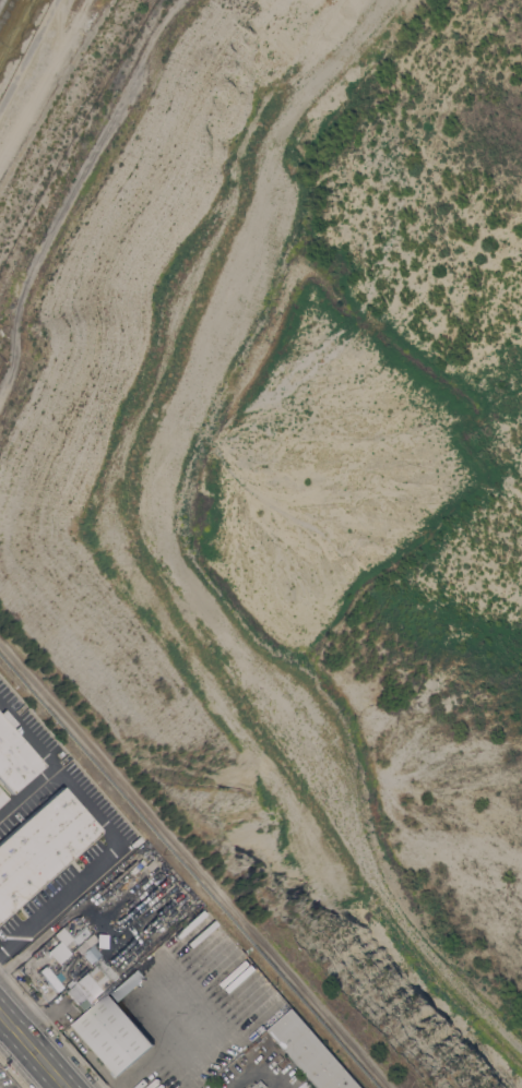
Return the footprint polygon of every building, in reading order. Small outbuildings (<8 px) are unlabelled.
[(10,793),(0,782),(0,717),(43,765),(10,793)] [(98,833),(0,920),(0,840),(61,787),(98,829),(98,833)] [(153,1043),(117,1075),(72,1024),(85,1013),(64,990),(68,988),(66,983),(70,980),(73,983),(92,966),(81,953),(91,944),(96,949),(97,948),(100,953),(99,954),(100,955),(98,956),(107,966),(109,964),(114,969),(118,975),(116,976),(116,977),(88,1001),(91,1003),(95,999),(98,1002),(108,993),(107,992),(202,909),(211,919),(116,1002),(153,1043)] [(62,944),(55,934),(72,919),(81,928),(62,944)] [(69,953),(57,963),(46,950),(58,941),(69,953)] [(60,987),(55,991),(38,970),(44,965),(60,987)] [(293,1008),(362,1087),(317,1087),(266,1030),(292,1009),(293,1008)] [(266,1086),(264,1087),(249,1087),(256,1083),(260,1079),(266,1086)] [(254,1080),(244,1087),(261,1087),(254,1080)]
